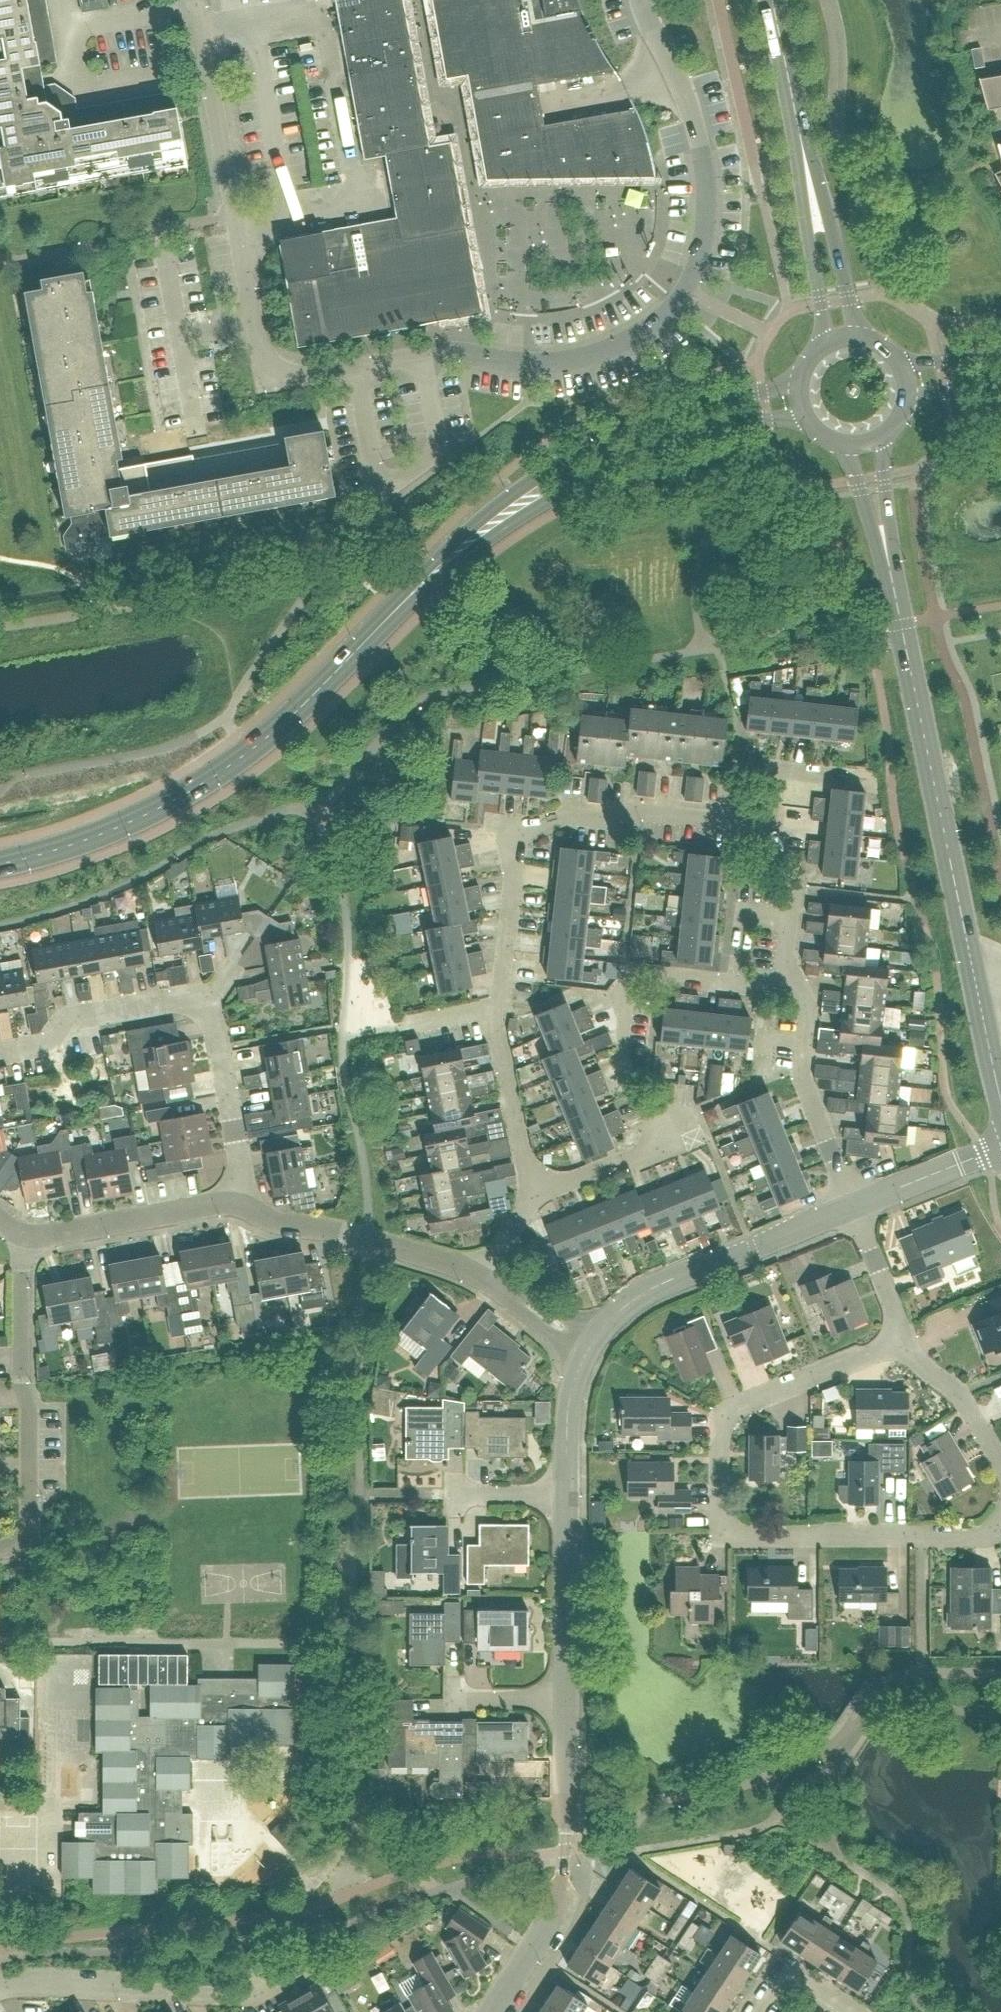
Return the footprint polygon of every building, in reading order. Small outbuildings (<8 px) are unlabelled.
[(174,92),(77,109),(71,105),(73,101),(52,87),(50,90),(44,86),(40,65),(57,62),(46,0),(0,0),(0,199),(38,192),(38,191),(185,164),(185,165),(187,165),(174,92)] [(82,13),(108,8),(106,0),(80,0),(82,13)] [(337,10),(395,0),(335,0),(337,10)] [(341,32),(406,20),(403,0),(395,0),(337,10),(341,32)] [(446,79),(467,75),(486,180),(655,178),(656,180),(656,182),(657,182),(657,180),(656,178),(651,154),(636,109),(544,126),(537,85),(614,71),(586,21),(579,0),(432,0),(446,79)] [(341,32),(345,53),(410,41),(406,20),(341,32)] [(348,68),(353,95),(418,84),(410,41),(345,53),(348,68)] [(980,80),(980,79),(979,79),(988,111),(1000,109),(1000,77),(980,80)] [(353,95),(357,117),(422,105),(418,84),(353,95)] [(365,160),(385,156),(385,155),(429,147),(422,105),(357,117),(365,160)] [(451,143),(429,147),(385,155),(385,156),(389,177),(455,165),(451,143)] [(389,177),(393,198),(458,186),(455,165),(389,177)] [(393,198),(397,218),(397,219),(462,207),(458,186),(393,198)] [(462,207),(397,219),(401,240),(466,229),(462,207)] [(481,315),(466,229),(401,240),(397,219),(397,218),(278,239),(298,348),(481,315)] [(83,272),(74,274),(41,280),(42,289),(24,292),(28,312),(34,311),(40,348),(35,349),(41,386),(47,385),(54,423),(48,424),(55,461),(60,460),(67,497),(62,498),(65,518),(71,517),(72,524),(63,535),(66,550),(78,558),(92,555),(100,544),(99,539),(107,538),(109,547),(144,540),(173,535),(208,530),(248,523),(283,517),(319,511),(336,508),(324,430),(284,437),(289,466),(129,494),(128,485),(122,486),(117,460),(123,459),(119,440),(114,441),(112,428),(107,403),(113,402),(106,365),(100,366),(97,346),(94,328),(99,327),(93,291),(87,292),(83,272)] [(768,739),(769,733),(768,733),(772,700),(771,700),(759,698),(761,682),(752,681),(746,730),(760,732),(759,738),(768,739)] [(768,733),(769,733),(781,734),(781,740),(789,741),(793,702),(781,701),(783,685),(773,684),(771,700),(772,700),(768,733)] [(793,702),(789,741),(798,742),(798,736),(811,738),(817,689),(808,688),(806,704),(793,702)] [(826,690),(817,689),(811,738),(824,739),(824,745),(832,746),(836,707),(824,706),(826,690)] [(849,708),(836,707),(832,746),(841,747),(841,741),(855,743),(860,694),(851,693),(849,708)] [(631,709),(630,721),(626,755),(627,756),(650,758),(655,712),(631,709)] [(679,714),(655,712),(650,758),(674,761),(679,714)] [(703,717),(679,714),(674,761),(698,763),(703,717)] [(577,762),(601,765),(606,718),(582,716),(577,762)] [(727,720),(703,717),(698,763),(722,766),(727,720)] [(630,721),(606,718),(601,765),(626,767),(627,756),(626,755),(630,721)] [(547,758),(533,757),(529,756),(525,796),(549,798),(553,760),(557,760),(561,728),(551,727),(547,758)] [(477,791),(478,791),(501,793),(505,753),(509,754),(512,734),(502,733),(500,753),(481,751),(480,763),(477,791)] [(524,755),(509,754),(505,753),(501,793),(525,796),(529,756),(533,757),(535,737),(526,736),(524,755)] [(476,802),(478,791),(477,791),(480,763),(462,761),(464,741),(455,740),(452,761),(456,761),(451,800),(476,802)] [(654,797),(656,773),(641,771),(638,795),(654,797)] [(702,802),(704,778),(688,776),(686,800),(702,802)] [(605,804),(606,792),(608,780),(592,778),(589,802),(605,804)] [(813,809),(863,814),(866,792),(833,789),(831,804),(827,804),(825,799),(815,797),(813,809)] [(863,814),(813,809),(812,820),(822,822),(825,817),(829,817),(828,832),(861,836),(863,814)] [(402,822),(400,839),(417,841),(419,824),(402,822)] [(809,852),(859,857),(861,836),(828,832),(826,847),(822,847),(820,841),(810,840),(809,852)] [(424,865),(473,855),(471,843),(461,845),(459,851),(455,852),(452,836),(419,843),(424,865)] [(554,869),(593,873),(594,860),(610,862),(611,853),(562,848),(561,861),(555,860),(554,869)] [(721,879),(720,879),(726,880),(727,871),(721,870),(723,857),(674,852),(673,861),(689,863),(687,875),(721,879)] [(859,857),(809,852),(807,863),(818,864),(821,860),(825,860),(823,876),(856,879),(859,857)] [(428,886),(461,879),(458,864),(462,863),(465,868),(475,866),(473,855),(424,865),(428,886)] [(168,869),(168,870),(170,879),(190,866),(188,856),(168,869)] [(557,891),(606,896),(607,887),(591,886),(593,873),(554,869),(553,877),(559,878),(557,891)] [(719,892),(720,879),(721,879),(687,875),(671,873),(670,882),(686,884),(685,897),(724,901),(725,893),(719,892)] [(433,907),(482,897),(479,886),(469,888),(468,893),(464,894),(461,879),(428,886),(433,907)] [(550,903),(549,912),(588,916),(589,903),(605,905),(606,896),(557,891),(556,904),(550,903)] [(239,897),(217,901),(223,935),(245,931),(255,938),(270,917),(259,910),(242,913),(239,897)] [(484,908),(482,897),(433,907),(437,928),(470,922),(469,921),(467,907),(471,906),(474,910),(484,908)] [(724,901),(685,897),(684,910),(668,908),(667,917),(716,922),(717,909),(723,910),(724,901)] [(202,939),(203,938),(223,935),(217,901),(195,905),(197,914),(198,914),(202,939)] [(828,924),(868,929),(871,909),(809,902),(808,914),(829,916),(828,924)] [(554,921),(552,934),(602,939),(603,930),(587,929),(588,916),(549,912),(548,920),(554,921)] [(197,914),(176,918),(183,952),(204,948),(203,938),(202,939),(198,914),(197,914)] [(266,945),(270,967),(304,961),(300,939),(296,939),(293,921),(280,924),(270,917),(255,938),(266,945)] [(680,940),(718,944),(719,944),(720,936),(714,935),(716,922),(667,917),(666,925),(682,927),(680,940)] [(183,952),(176,918),(154,922),(161,956),(183,952)] [(116,923),(126,976),(132,974),(132,975),(137,974),(136,966),(146,964),(138,919),(116,923)] [(431,951),(464,944),(461,930),(465,929),(469,933),(479,931),(476,919),(469,921),(470,922),(437,928),(427,930),(431,951)] [(866,948),(868,929),(828,924),(807,921),(806,933),(827,935),(826,943),(866,948)] [(119,977),(121,985),(134,983),(132,975),(132,974),(126,976),(116,923),(95,927),(97,938),(103,972),(116,969),(119,977)] [(544,955),(583,959),(585,946),(601,948),(602,939),(552,934),(551,947),(545,946),(544,955)] [(76,941),(82,976),(103,972),(97,938),(76,941)] [(719,944),(718,944),(680,940),(679,952),(663,951),(662,960),(711,965),(712,952),(718,952),(719,944)] [(76,941),(54,945),(61,979),(82,976),(76,941)] [(864,966),(866,948),(826,943),(825,951),(804,949),(803,961),(827,963),(864,967),(864,966)] [(436,972),(485,962),(483,951),(473,953),(471,958),(467,959),(464,944),(431,951),(436,972)] [(61,979),(54,945),(33,949),(39,983),(61,979)] [(201,965),(214,963),(212,954),(200,957),(201,965)] [(583,959),(544,955),(543,963),(549,964),(548,977),(597,983),(598,973),(582,972),(583,959)] [(8,1007),(30,1003),(21,958),(0,962),(0,965),(1,973),(8,1007)] [(256,992),(274,989),(274,988),(308,982),(304,961),(270,967),(272,978),(255,981),(255,985),(246,986),(249,999),(257,998),(256,992)] [(819,975),(821,963),(806,961),(805,974),(819,975)] [(487,974),(485,962),(436,972),(440,994),(473,987),(470,972),(474,971),(477,976),(487,974)] [(215,971),(214,963),(201,965),(203,973),(215,971)] [(888,969),(864,966),(864,967),(827,963),(825,974),(847,976),(846,984),(886,988),(888,969)] [(186,966),(171,972),(177,988),(192,983),(186,966)] [(157,982),(170,979),(168,971),(156,973),(157,982)] [(79,993),(91,991),(90,982),(77,985),(79,993)] [(274,988),(274,989),(278,1010),(312,1004),(308,982),(274,988)] [(134,983),(121,985),(122,994),(135,992),(134,983)] [(884,1007),(886,988),(846,984),(845,992),(824,990),(823,1001),(884,1007)] [(240,1001),(249,999),(246,986),(238,988),(240,1001)] [(36,1001),(48,998),(47,990),(34,992),(36,1001)] [(93,999),(91,991),(79,993),(80,1001),(93,999)] [(683,1045),(688,995),(677,993),(676,1003),(680,1007),(680,1011),(664,1009),(661,1042),(683,1045)] [(704,1047),(708,1014),(693,1012),(693,1008),(699,1006),(700,996),(688,995),(683,1045),(704,1047)] [(48,998),(36,1001),(37,1009),(50,1007),(48,998)] [(708,1014),(704,1047),(726,1049),(731,999),(720,998),(718,1008),(723,1011),(723,1015),(708,1014)] [(731,999),(726,1049),(748,1052),(751,1018),(736,1017),(736,1013),(741,1011),(743,1001),(731,999)] [(882,1027),(884,1007),(823,1001),(821,1012),(842,1014),(841,1022),(882,1027)] [(544,1036),(591,1017),(586,1006),(577,1010),(577,1016),(573,1017),(567,1003),(536,1015),(544,1036)] [(591,1017),(544,1036),(552,1055),(552,1056),(583,1043),(578,1029),(581,1028),(586,1031),(595,1028),(591,1017)] [(880,1046),(880,1045),(882,1027),(841,1022),(841,1030),(820,1028),(818,1039),(842,1042),(880,1046)] [(136,1071),(192,1061),(191,1061),(190,1061),(192,1057),(194,1053),(193,1048),(190,1045),(187,1042),(188,1042),(188,1041),(157,1046),(153,1027),(127,1032),(130,1052),(133,1051),(136,1071)] [(266,1057),(270,1079),(304,1073),(302,1059),(308,1058),(304,1038),(276,1043),(278,1055),(266,1057)] [(408,1056),(422,1053),(419,1038),(405,1041),(408,1056)] [(862,1055),(861,1063),(901,1067),(904,1048),(880,1045),(880,1046),(842,1042),(818,1039),(817,1053),(838,1055),(842,1053),(862,1055)] [(552,1056),(552,1055),(543,1059),(551,1079),(582,1067),(576,1053),(580,1051),(584,1055),(594,1051),(589,1040),(583,1043),(552,1056)] [(424,1077),(464,1068),(463,1060),(483,1056),(481,1045),(420,1057),(424,1077)] [(192,1062),(192,1061),(136,1071),(140,1092),(139,1092),(141,1104),(166,1100),(164,1088),(195,1082),(195,1081),(193,1081),(190,1062),(192,1062)] [(899,1087),(901,1067),(861,1063),(860,1071),(840,1069),(840,1067),(816,1064),(815,1077),(838,1080),(899,1087)] [(588,1081),(582,1067),(551,1079),(559,1100),(606,1081),(601,1070),(592,1074),(591,1079),(588,1081)] [(428,1096),(489,1083),(487,1072),(466,1076),(464,1068),(424,1077),(428,1096)] [(274,1101),(308,1095),(304,1073),(270,1079),(274,1101)] [(261,1074),(253,1076),(255,1088),(263,1087),(261,1074)] [(255,1088),(253,1076),(244,1077),(246,1090),(255,1088)] [(897,1105),(899,1087),(838,1080),(837,1091),(858,1093),(857,1100),(857,1101),(897,1106),(897,1105)] [(567,1120),(598,1107),(592,1093),(596,1092),(600,1095),(610,1091),(606,1081),(559,1100),(567,1120)] [(18,1110),(30,1108),(26,1083),(3,1087),(5,1094),(15,1092),(18,1110)] [(432,1114),(472,1106),(470,1098),(491,1094),(489,1083),(428,1096),(432,1114)] [(190,1086),(173,1090),(175,1100),(192,1096),(190,1086)] [(746,1125),(783,1110),(779,1102),(774,1105),(769,1092),(723,1110),(727,1120),(741,1114),(746,1125)] [(303,1129),(301,1118),(312,1116),(308,1095),(274,1101),(276,1113),(264,1115),(267,1135),(303,1129)] [(897,1105),(897,1106),(857,1101),(857,1100),(829,1097),(827,1109),(828,1112),(844,1114),(847,1111),(868,1113),(867,1121),(907,1126),(909,1106),(897,1105)] [(485,1123),(485,1124),(497,1121),(494,1110),(474,1114),(472,1106),(432,1114),(436,1133),(485,1123)] [(164,1141),(164,1142),(209,1134),(209,1133),(207,1133),(203,1114),(205,1114),(205,1113),(174,1119),(172,1107),(146,1111),(148,1123),(160,1121),(160,1122),(162,1122),(166,1141),(164,1141)] [(575,1140),(622,1121),(617,1110),(608,1114),(607,1120),(604,1121),(598,1107),(567,1120),(575,1140)] [(736,1143),(739,1151),(785,1133),(780,1120),(786,1118),(783,1110),(746,1125),(751,1137),(736,1143)] [(622,1121),(575,1140),(583,1160),(614,1148),(608,1133),(612,1132),(616,1135),(626,1132),(622,1121)] [(844,1139),(847,1139),(845,1155),(878,1159),(880,1143),(905,1145),(907,1126),(867,1121),(866,1130),(845,1127),(844,1139)] [(468,1146),(466,1138),(487,1134),(485,1124),(485,1123),(436,1133),(424,1135),(428,1154),(468,1146)] [(10,1158),(6,1155),(5,1151),(7,1150),(6,1149),(5,1149),(1,1131),(3,1130),(3,1129),(0,1130),(0,1172),(10,1158)] [(762,1165),(799,1150),(795,1142),(790,1145),(785,1133),(739,1151),(742,1159),(757,1153),(762,1165)] [(209,1134),(164,1142),(166,1142),(170,1161),(168,1161),(168,1162),(156,1164),(158,1176),(184,1172),(182,1160),(213,1154),(212,1153),(210,1153),(207,1134),(209,1134)] [(136,1135),(124,1137),(114,1139),(117,1152),(106,1154),(106,1152),(105,1153),(114,1197),(114,1195),(133,1192),(133,1194),(134,1194),(129,1163),(140,1160),(136,1135)] [(74,1162),(71,1147),(69,1136),(57,1139),(59,1150),(59,1152),(40,1156),(40,1154),(39,1154),(44,1182),(47,1199),(48,1199),(47,1197),(66,1193),(67,1195),(68,1195),(62,1164),(74,1162)] [(267,1153),(271,1175),(305,1168),(301,1146),(286,1149),(284,1137),(260,1141),(263,1154),(267,1153)] [(460,1167),(460,1168),(472,1165),(470,1157),(491,1153),(489,1141),(468,1146),(428,1154),(432,1173),(460,1167)] [(91,1143),(71,1147),(74,1162),(75,1172),(87,1170),(93,1201),(94,1201),(94,1199),(113,1195),(113,1197),(114,1197),(105,1153),(105,1155),(94,1157),(91,1143)] [(755,1191),(770,1186),(770,1185),(801,1173),(801,1172),(796,1161),(802,1158),(799,1150),(762,1165),(767,1177),(752,1183),(755,1191)] [(44,1182),(39,1154),(38,1154),(39,1156),(20,1160),(20,1158),(18,1158),(19,1160),(14,1161),(10,1158),(0,1172),(0,1193),(1,1193),(15,1174),(21,1173),(27,1203),(28,1203),(27,1201),(46,1197),(47,1199),(44,1182)] [(494,1169),(483,1171),(474,1173),(473,1170),(461,1172),(460,1168),(460,1167),(432,1173),(420,1175),(424,1195),(485,1182),(497,1180),(494,1169)] [(309,1190),(305,1168),(271,1175),(275,1196),(290,1194),(292,1206),(301,1204),(303,1212),(317,1209),(316,1201),(314,1189),(309,1190)] [(770,1185),(770,1186),(775,1197),(760,1203),(766,1218),(781,1212),(778,1205),(809,1193),(804,1180),(810,1178),(806,1170),(801,1172),(801,1173),(770,1185)] [(698,1217),(702,1215),(715,1210),(722,1228),(731,1225),(724,1205),(720,1207),(706,1171),(683,1180),(684,1182),(698,1217)] [(517,1209),(514,1179),(490,1182),(494,1211),(517,1209)] [(698,1217),(684,1182),(683,1180),(661,1188),(676,1226),(679,1224),(693,1219),(700,1237),(709,1234),(702,1215),(698,1217)] [(428,1213),(468,1205),(466,1197),(487,1193),(485,1182),(424,1195),(428,1213)] [(687,1243),(679,1224),(676,1226),(661,1188),(639,1196),(638,1196),(650,1227),(653,1235),(670,1228),(678,1246),(687,1243)] [(634,1234),(650,1227),(638,1196),(639,1196),(636,1189),(613,1197),(628,1236),(625,1238),(632,1256),(641,1253),(634,1234)] [(628,1236),(613,1197),(590,1206),(606,1245),(602,1247),(610,1265),(619,1262),(611,1243),(625,1238),(628,1236)] [(468,1205),(428,1213),(432,1233),(493,1220),(490,1209),(470,1213),(468,1205)] [(589,1252),(602,1247),(606,1245),(590,1206),(568,1214),(584,1254),(580,1256),(588,1274),(596,1271),(589,1252)] [(973,1250),(975,1254),(976,1254),(968,1234),(972,1232),(964,1212),(914,1232),(924,1258),(909,1264),(918,1287),(944,1276),(939,1264),(973,1250)] [(567,1261),(580,1256),(584,1254),(568,1214),(545,1223),(558,1259),(556,1260),(565,1283),(574,1280),(567,1261)] [(240,1288),(238,1278),(232,1243),(206,1248),(213,1283),(227,1280),(229,1290),(240,1288)] [(199,1286),(213,1283),(206,1248),(181,1253),(187,1284),(177,1286),(186,1336),(204,1333),(197,1298),(202,1298),(199,1286)] [(326,1300),(321,1276),(308,1279),(303,1253),(281,1257),(288,1295),(300,1292),(302,1304),(326,1300)] [(161,1256),(135,1261),(142,1296),(156,1294),(158,1307),(167,1305),(176,1354),(189,1351),(186,1336),(177,1286),(167,1287),(161,1256)] [(251,1294),(256,1321),(257,1324),(271,1321),(266,1299),(288,1295),(281,1257),(256,1261),(261,1293),(251,1294)] [(142,1296),(135,1261),(110,1266),(116,1297),(106,1299),(108,1313),(111,1327),(124,1325),(122,1315),(126,1314),(130,1310),(128,1299),(142,1296)] [(867,1321),(851,1280),(834,1287),(830,1275),(802,1286),(809,1304),(820,1300),(834,1334),(867,1321)] [(91,1278),(66,1282),(73,1320),(86,1318),(87,1322),(91,1325),(95,1325),(99,1345),(114,1342),(111,1327),(108,1313),(98,1315),(91,1278)] [(49,1314),(39,1316),(43,1340),(64,1336),(61,1322),(73,1320),(66,1282),(44,1286),(49,1314)] [(448,1310),(450,1308),(426,1289),(431,1294),(403,1330),(397,1325),(397,1326),(428,1351),(415,1367),(427,1376),(452,1346),(442,1338),(458,1318),(448,1310)] [(256,1321),(251,1294),(251,1292),(238,1295),(244,1323),(256,1321)] [(988,1302),(994,1316),(973,1324),(984,1353),(995,1349),(996,1353),(1000,1351),(1000,1296),(988,1302)] [(757,1365),(789,1352),(770,1306),(725,1324),(735,1347),(748,1342),(757,1365)] [(711,1369),(701,1345),(714,1340),(704,1316),(686,1323),(689,1329),(667,1338),(684,1380),(711,1369)] [(469,1356),(509,1388),(515,1393),(528,1376),(522,1371),(524,1368),(525,1368),(527,1366),(526,1366),(532,1359),(513,1344),(515,1342),(493,1324),(486,1333),(476,1325),(451,1356),(462,1365),(469,1356)] [(373,1386),(373,1416),(393,1416),(393,1390),(373,1386)] [(857,1393),(857,1428),(908,1428),(908,1393),(857,1393)] [(465,1439),(465,1412),(465,1402),(443,1399),(443,1407),(399,1407),(398,1408),(409,1408),(409,1459),(398,1458),(398,1460),(449,1459),(449,1439),(464,1439),(465,1439)] [(690,1438),(690,1414),(669,1414),(669,1399),(621,1399),(621,1413),(624,1413),(624,1433),(659,1433),(659,1438),(690,1438)] [(465,1439),(464,1439),(464,1448),(478,1448),(478,1457),(484,1458),(484,1454),(492,1454),(492,1458),(527,1458),(527,1418),(480,1418),(480,1412),(465,1412),(465,1439)] [(787,1426),(787,1437),(779,1437),(779,1436),(750,1435),(750,1480),(779,1480),(779,1450),(787,1450),(787,1451),(805,1451),(805,1426),(787,1426)] [(832,1437),(832,1426),(810,1426),(810,1437),(832,1437)] [(964,1467),(967,1465),(948,1433),(923,1447),(930,1459),(922,1463),(944,1499),(973,1481),(964,1467)] [(850,1461),(849,1486),(839,1486),(839,1498),(843,1502),(849,1502),(849,1504),(877,1504),(878,1472),(904,1472),(905,1443),(868,1443),(868,1462),(850,1461)] [(690,1512),(690,1491),(673,1491),(673,1464),(630,1464),(630,1494),(660,1494),(660,1511),(690,1512)] [(413,1579),(413,1573),(444,1573),(444,1594),(460,1594),(460,1554),(448,1554),(448,1529),(436,1529),(436,1525),(405,1525),(405,1526),(412,1526),(412,1545),(397,1545),(397,1579),(413,1579)] [(468,1545),(468,1584),(485,1584),(485,1565),(529,1565),(529,1525),(480,1525),(480,1545),(468,1545)] [(714,1623),(714,1599),(720,1599),(720,1575),(701,1575),(701,1567),(676,1567),(676,1591),(671,1591),(671,1615),(690,1615),(690,1623),(714,1623)] [(813,1619),(814,1589),(796,1589),(796,1568),(776,1568),(776,1570),(750,1570),(750,1600),(790,1600),(790,1607),(789,1607),(788,1619),(813,1619)] [(900,1614),(900,1592),(886,1592),(886,1568),(868,1568),(868,1570),(840,1570),(840,1602),(878,1602),(878,1614),(900,1614)] [(992,1589),(992,1568),(952,1568),(952,1613),(948,1613),(948,1626),(952,1626),(952,1628),(991,1628),(991,1613),(1000,1613),(1000,1589),(992,1589)] [(404,1611),(404,1600),(378,1600),(378,1616),(394,1616),(394,1611),(404,1611)] [(461,1642),(461,1602),(445,1602),(445,1613),(410,1613),(410,1665),(446,1665),(446,1642),(461,1642)] [(478,1650),(529,1650),(529,1610),(465,1610),(465,1643),(478,1643),(478,1650)] [(817,1655),(821,1628),(808,1626),(805,1653),(817,1655)] [(879,1646),(910,1646),(910,1626),(879,1626),(879,1646)] [(99,1654),(99,1688),(96,1688),(96,1689),(98,1689),(98,1719),(95,1719),(95,1721),(97,1721),(97,1750),(96,1750),(96,1751),(105,1751),(105,1781),(103,1781),(103,1782),(105,1783),(105,1812),(79,1812),(79,1844),(65,1844),(65,1842),(63,1842),(63,1878),(65,1878),(65,1876),(94,1876),(94,1894),(96,1894),(96,1892),(125,1892),(125,1894),(127,1894),(127,1892),(156,1892),(156,1894),(158,1894),(158,1876),(187,1877),(187,1878),(188,1878),(189,1842),(187,1842),(187,1844),(183,1844),(183,1790),(191,1790),(191,1788),(189,1788),(189,1759),(191,1759),(191,1755),(198,1755),(198,1759),(200,1759),(200,1757),(229,1758),(229,1759),(231,1759),(231,1743),(261,1743),(261,1744),(262,1744),(262,1742),(291,1742),(291,1744),(293,1744),(293,1698),(295,1698),(295,1696),(293,1696),(293,1666),(295,1666),(295,1664),(259,1664),(259,1665),(260,1665),(260,1678),(198,1678),(198,1685),(187,1685),(187,1654),(99,1654)] [(15,1754),(15,1737),(25,1737),(26,1717),(15,1717),(15,1699),(1,1699),(1,1688),(0,1688),(0,1754),(15,1754)] [(431,1794),(434,1797),(463,1797),(463,1774),(463,1734),(441,1734),(441,1728),(433,1728),(433,1724),(429,1720),(418,1720),(414,1724),(414,1728),(389,1728),(389,1734),(386,1737),(386,1745),(389,1748),(389,1768),(440,1768),(440,1782),(434,1782),(431,1786),(431,1794)] [(463,1734),(463,1774),(477,1774),(477,1761),(529,1761),(529,1722),(477,1722),(477,1733),(463,1734)] [(724,1844),(724,1855),(735,1855),(735,1844),(724,1844)] [(618,1888),(648,1908),(661,1888),(631,1869),(618,1888)] [(826,1891),(837,1898),(842,1891),(831,1884),(826,1891)] [(618,1888),(606,1907),(636,1927),(648,1908),(618,1888)] [(842,1891),(837,1898),(847,1905),(852,1897),(842,1891)] [(878,1919),(882,1912),(872,1905),(867,1912),(878,1919)] [(636,1927),(606,1907),(593,1926),(623,1946),(636,1927)] [(483,1925),(466,1914),(460,1909),(451,1923),(458,1936),(445,1943),(464,1977),(487,1964),(473,1940),(483,1925)] [(800,1954),(820,1924),(800,1911),(781,1941),(800,1954)] [(888,1926),(888,1925),(893,1919),(882,1912),(878,1919),(888,1926)] [(674,1925),(681,1930),(688,1919),(681,1915),(674,1925)] [(693,1922),(686,1933),(693,1938),(700,1927),(693,1922)] [(820,1924),(800,1954),(819,1966),(839,1936),(820,1924)] [(674,1940),(681,1930),(674,1925),(667,1936),(674,1940)] [(593,1926),(581,1946),(611,1965),(623,1946),(593,1926)] [(693,1938),(686,1933),(679,1943),(686,1948),(693,1938)] [(732,1935),(719,1955),(749,1974),(762,1955),(732,1935)] [(839,1936),(819,1966),(838,1979),(858,1949),(857,1948),(839,1936)] [(382,1960),(399,1949),(392,1939),(376,1949),(382,1960)] [(858,1949),(838,1979),(858,1992),(878,1962),(865,1954),(871,1945),(863,1940),(857,1948),(858,1949)] [(611,1965),(581,1946),(568,1965),(598,1985),(611,1965)] [(405,2010),(407,2011),(453,2011),(447,2000),(457,1994),(438,1962),(442,1960),(435,1948),(412,1961),(426,1985),(407,1996),(412,2006),(405,2010)] [(658,1954),(651,1965),(658,1969),(665,1959),(658,1954)] [(736,1993),(749,1974),(719,1955),(706,1974),(736,1993)] [(673,1963),(665,1959),(658,1969),(666,1974),(673,1963)] [(361,1981),(352,1965),(352,1964),(349,1965),(330,1976),(339,1993),(361,1981)] [(651,1980),(658,1969),(651,1965),(644,1975),(651,1980)] [(659,1985),(666,1974),(658,1969),(651,1980),(659,1985)] [(694,1993),(723,2011),(724,2011),(736,1993),(706,1974),(694,1993)] [(348,2011),(336,1991),(326,1997),(318,1983),(299,1995),(309,2011),(348,2011)] [(545,2005),(557,2011),(583,2011),(588,2005),(558,1985),(545,2005)] [(669,2004),(682,2011),(723,2011),(718,2009),(694,1993),(687,2003),(675,1995),(669,2004)] [(299,1995),(279,2006),(283,2011),(309,2011),(299,1995)] [(627,2011),(634,2002),(627,1997),(620,2007),(627,2011)] [(405,2010),(401,2002),(384,2011),(407,2011),(405,2010)]
